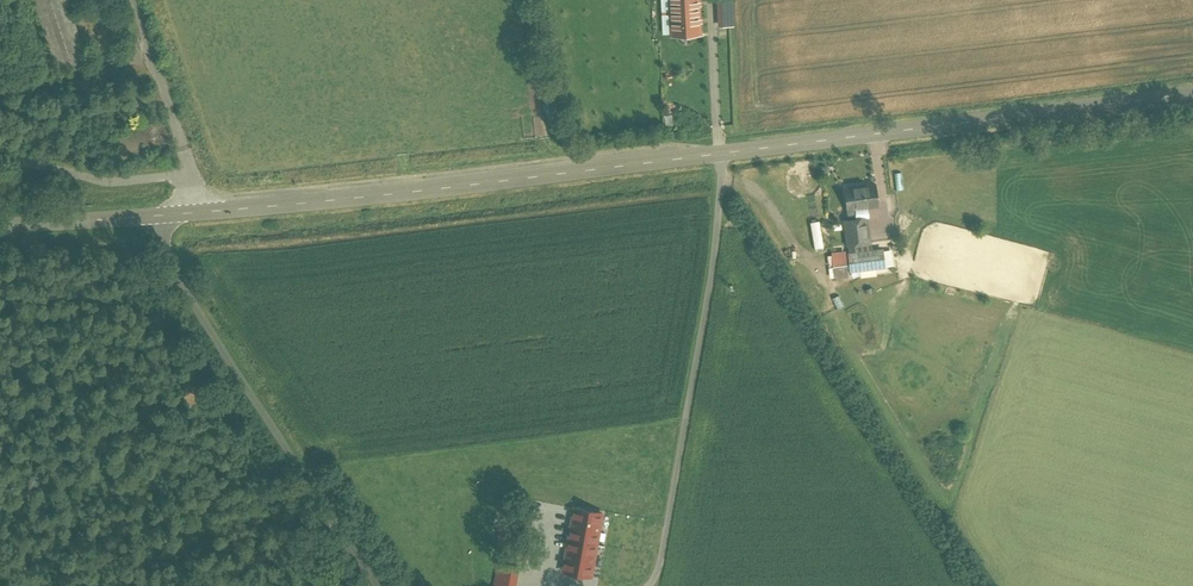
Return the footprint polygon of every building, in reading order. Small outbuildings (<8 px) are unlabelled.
[(681,37),(694,37),(704,36),(702,0),(674,0),(676,38),(681,37)] [(696,72),(694,37),(681,37),(682,51),(665,52),(666,73),(696,72)] [(554,101),(543,105),(550,125),(561,121),(554,101)] [(137,125),(112,133),(120,158),(168,143),(160,118),(137,125)] [(876,184),(845,188),(848,210),(879,205),(876,184)] [(866,218),(846,221),(849,245),(869,242),(866,218)] [(869,242),(849,245),(850,254),(849,254),(852,271),(885,267),(883,250),(874,251),(869,242)] [(602,513),(575,508),(567,552),(594,557),(602,513)] [(514,529),(511,529),(508,543),(518,545),(523,520),(516,519),(514,529)] [(594,557),(567,552),(563,571),(590,576),(594,557)] [(499,564),(495,585),(515,585),(518,568),(499,564)]
